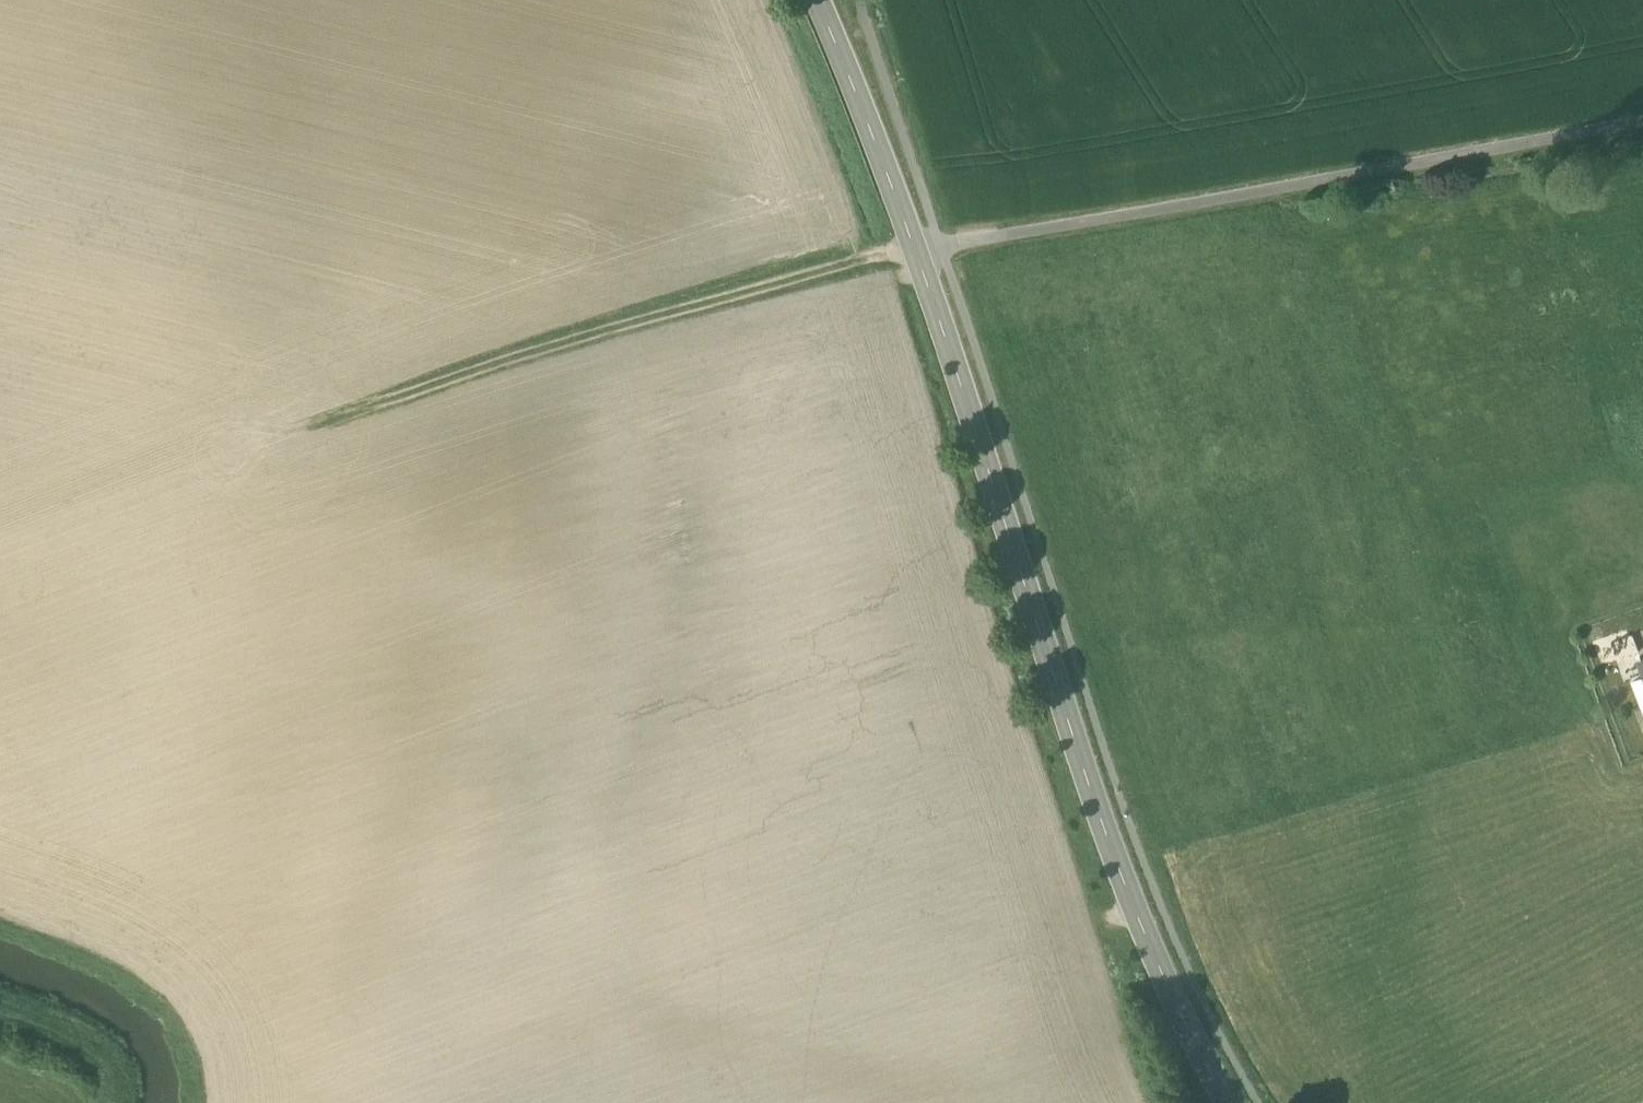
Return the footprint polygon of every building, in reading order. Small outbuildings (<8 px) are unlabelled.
[(1642,716),(1642,658),(1624,665),(1642,716)]
